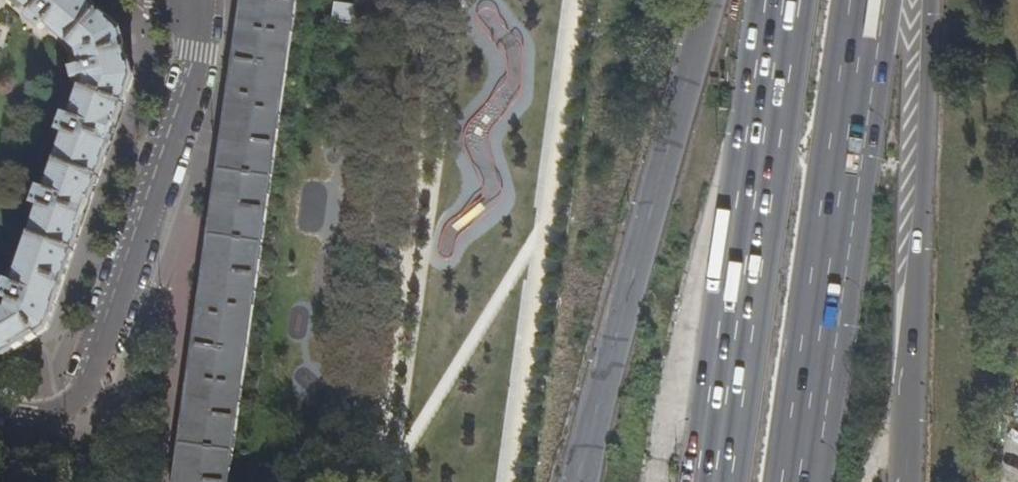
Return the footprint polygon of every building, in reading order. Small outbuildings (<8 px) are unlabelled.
[(5,356),(47,330),(55,307),(76,246),(89,208),(102,170),(133,79),(120,31),(84,0),(8,0),(20,10),(24,5),(81,54),(83,63),(76,64),(78,70),(87,68),(90,78),(88,79),(89,85),(87,92),(85,91),(60,161),(54,159),(48,175),(55,177),(15,289),(17,290),(10,312),(1,311),(1,305),(0,305),(0,355),(5,356)] [(298,0),(245,0),(240,40),(208,276),(180,481),(231,481),(298,0)]
